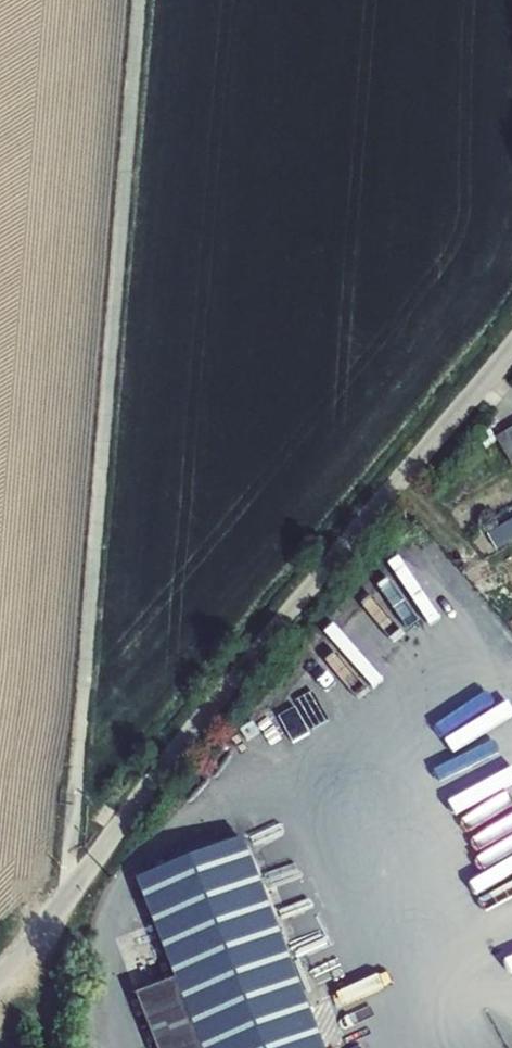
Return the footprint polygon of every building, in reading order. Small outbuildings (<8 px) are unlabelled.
[(511,463),(511,427),(495,438),(511,464),(511,463)] [(495,549),(511,539),(511,518),(486,533),(495,549)] [(137,881),(175,978),(136,996),(156,1047),(324,1047),(304,995),(318,989),(301,946),(311,942),(293,903),(272,911),(263,888),(276,883),(259,836),(137,881)]
